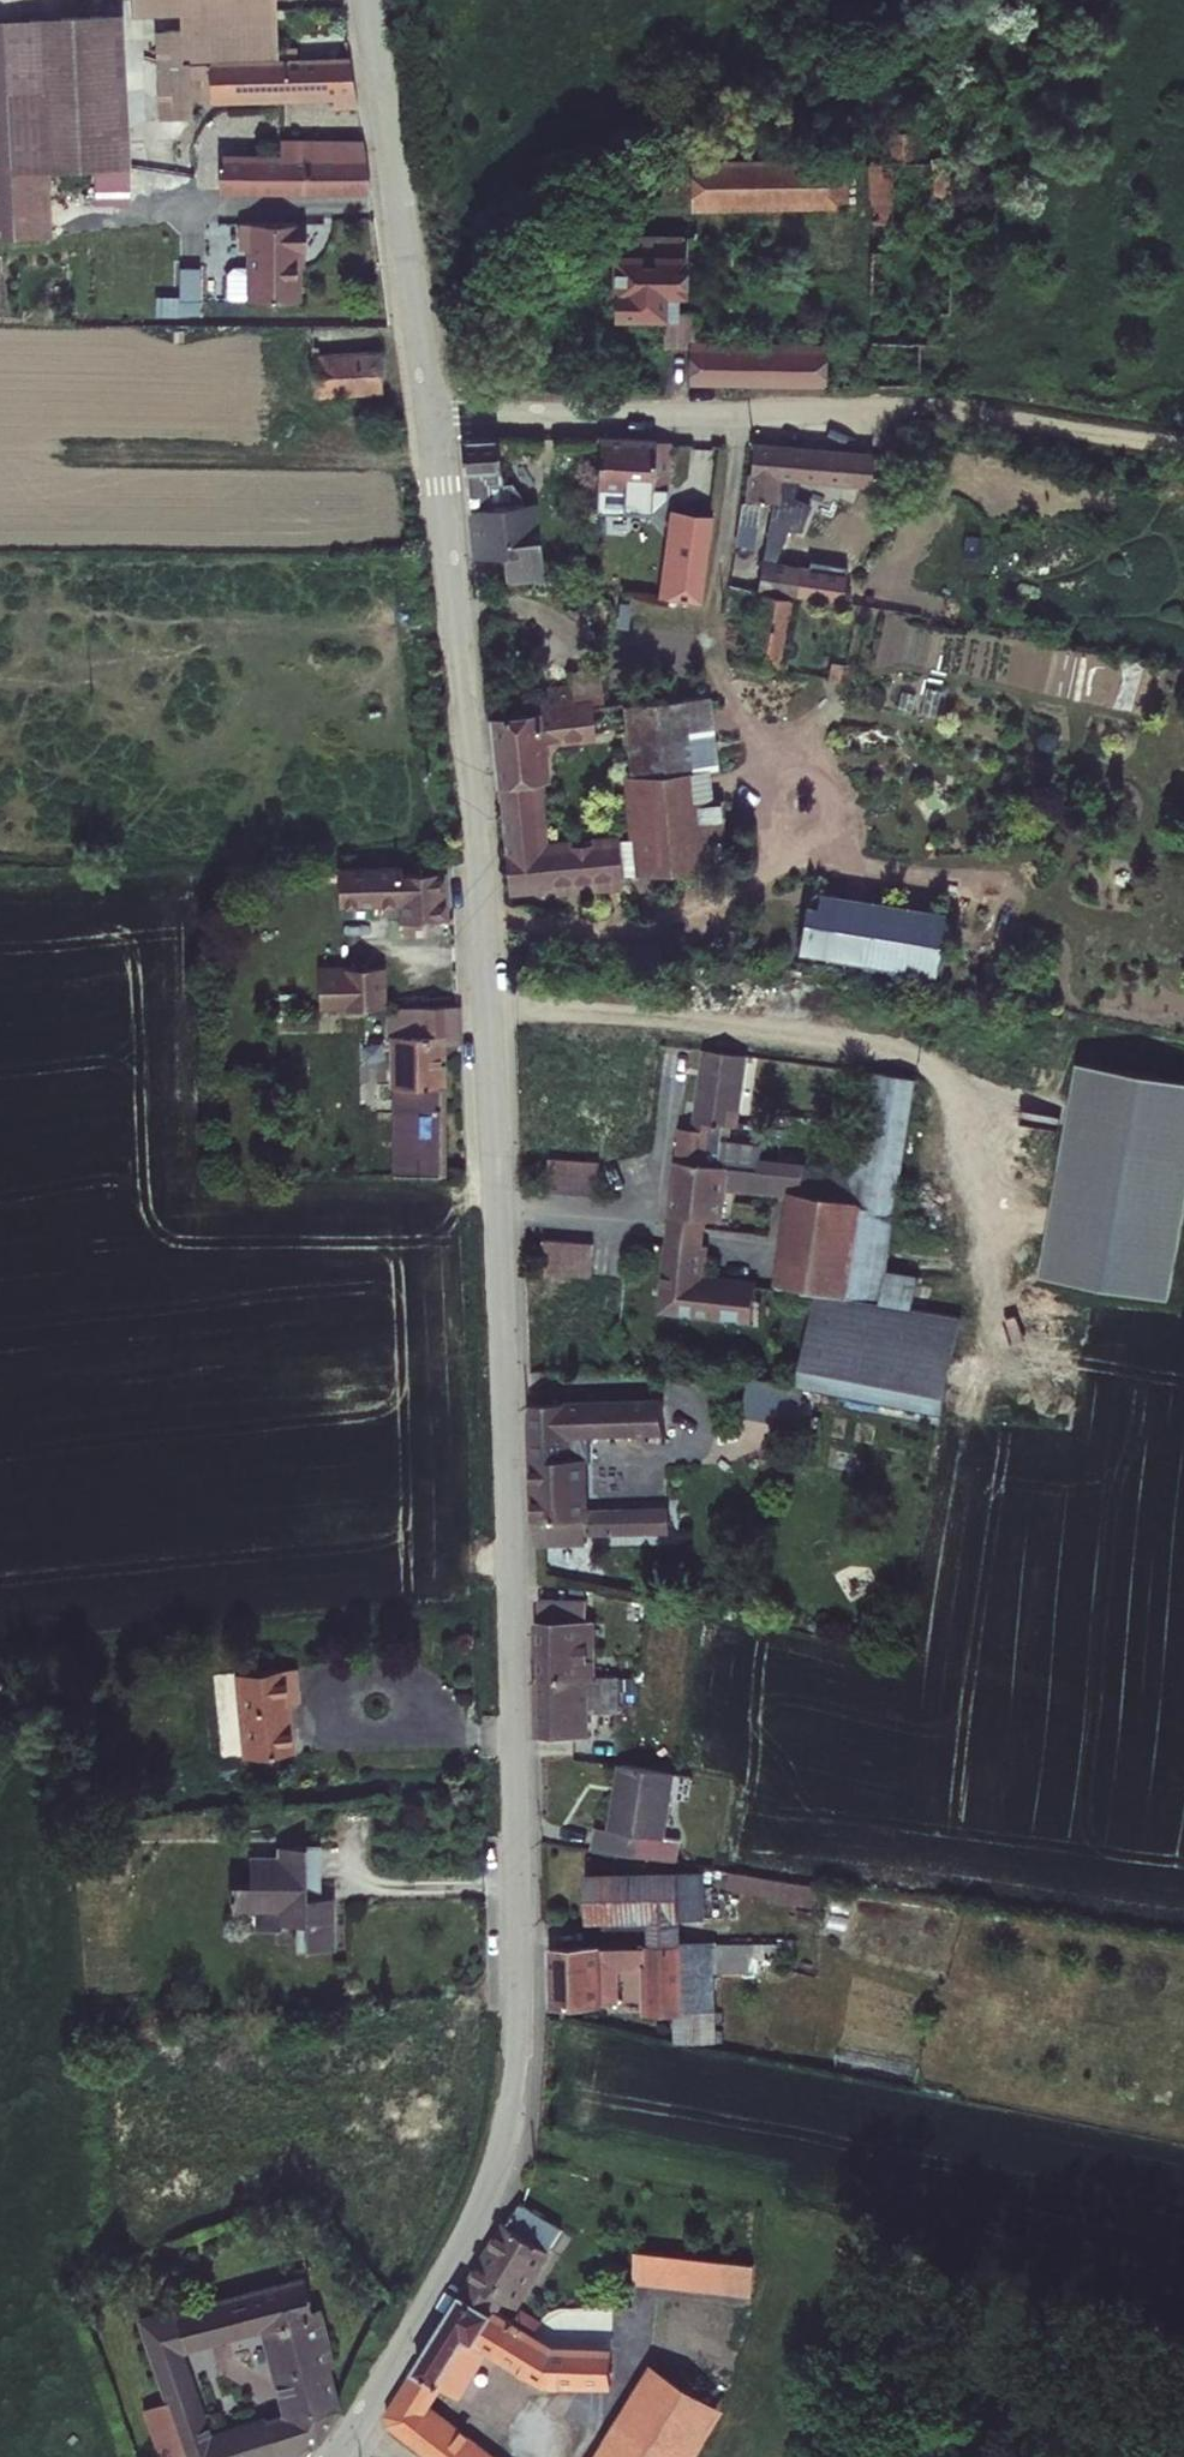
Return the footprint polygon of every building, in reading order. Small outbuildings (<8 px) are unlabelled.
[(179,14),(180,29),(183,63),(188,64),(190,100),(208,99),(209,103),(333,100),(333,109),(358,107),(351,57),(277,59),(276,12),(276,9),(276,0),(131,0),(131,14),(179,14)] [(276,12),(338,10),(342,35),(345,34),(341,7),(276,9),(276,12)] [(123,13),(0,19),(0,240),(51,237),(49,172),(130,168),(123,13)] [(183,63),(180,29),(154,31),(158,121),(192,118),(190,100),(188,64),(183,63)] [(884,161),(870,162),(868,218),(892,219),(895,165),(922,164),(924,131),(891,132),(890,148),(884,149),(884,161)] [(221,152),(221,195),(371,194),(366,160),(363,140),(279,141),(279,153),(221,152)] [(849,203),(848,159),(691,160),(690,211),(839,208),(839,202),(849,203)] [(203,311),(205,268),(144,267),(146,222),(111,222),(111,286),(111,301),(111,308),(203,311)] [(247,223),(239,223),(238,248),(246,249),(247,223)] [(301,302),(302,267),(305,267),(306,224),(247,223),(246,249),(246,266),(245,300),(245,301),(301,302)] [(826,342),(696,340),(696,313),(679,310),(678,295),(688,296),(686,255),(690,256),(689,239),(684,233),(614,233),(615,320),(663,320),(664,348),(689,348),(690,385),(826,386),(826,358),(826,342)] [(245,300),(246,266),(233,267),(226,273),(226,300),(245,300)] [(94,301),(111,301),(111,286),(94,286),(94,301)] [(311,331),(312,355),(379,352),(378,327),(311,331)] [(183,343),(183,333),(174,333),(174,344),(183,343)] [(312,355),(315,398),(383,394),(379,352),(312,355)] [(463,471),(471,558),(503,557),(506,584),(545,583),(537,503),(525,505),(513,483),(502,484),(497,436),(467,438),(461,446),(463,471)] [(657,443),(656,440),(600,436),(596,514),(651,516),(671,495),(672,443),(657,443)] [(875,452),(753,443),(751,474),(748,474),(745,500),(753,501),(769,502),(779,503),(781,481),(873,489),(873,485),(875,458),(875,452)] [(875,458),(873,485),(883,485),(884,459),(875,458)] [(702,604),(715,517),(670,510),(658,599),(702,604)] [(762,520),(751,518),(745,544),(757,546),(762,520)] [(763,593),(749,663),(782,669),(795,600),(763,593)] [(847,668),(830,665),(827,679),(844,683),(847,668)] [(496,788),(498,788),(542,784),(552,783),(547,747),(595,742),(592,709),(604,707),(602,682),(539,689),(541,711),(488,719),(496,788)] [(711,697),(623,706),(630,777),(688,773),(692,772),(689,731),(715,729),(711,697)] [(692,772),(709,770),(719,769),(715,729),(689,731),(692,772)] [(709,770),(692,772),(688,773),(690,808),(712,806),(709,770)] [(688,773),(630,777),(623,778),(627,841),(631,840),(634,877),(724,871),(719,806),(712,806),(690,808),(688,773)] [(618,841),(618,836),(549,842),(542,784),(498,788),(510,897),(556,893),(556,898),(622,891),(621,878),(618,841)] [(621,878),(634,877),(631,840),(627,841),(618,841),(621,878)] [(442,926),(442,877),(402,878),(402,870),(339,871),(339,906),(401,906),(401,941),(427,941),(427,926),(442,926)] [(946,915),(817,894),(812,897),(807,905),(799,955),(937,977),(946,915)] [(318,966),(317,1012),(385,1014),(386,967),(318,966)] [(401,1034),(389,1035),(388,1086),(391,1086),(393,1176),(441,1176),(440,1048),(454,1048),(453,1012),(401,1010),(401,1034)] [(847,1204),(853,1171),(848,1170),(763,1161),(764,1148),(723,1142),(725,1127),(740,1128),(749,1058),(703,1051),(693,1132),(680,1129),(676,1163),(670,1218),(709,1223),(726,1224),(730,1193),(789,1200),(790,1195),(847,1204)] [(1183,1229),(1183,1080),(1082,1062),(1042,1278),(1171,1301),(1183,1229)] [(867,1074),(848,1170),(853,1171),(847,1204),(865,1207),(850,1301),(882,1307),(888,1272),(918,1081),(867,1074)] [(549,1160),(547,1193),(597,1196),(599,1163),(549,1160)] [(847,1204),(790,1195),(789,1200),(776,1288),(819,1296),(850,1301),(865,1207),(847,1204)] [(706,1245),(709,1223),(670,1218),(669,1240),(706,1245)] [(593,1244),(543,1240),(541,1273),(591,1277),(593,1244)] [(660,1310),(751,1324),(757,1282),(703,1274),(707,1245),(706,1245),(669,1240),(660,1310)] [(920,1278),(888,1272),(882,1307),(915,1312),(920,1278)] [(850,1301),(819,1296),(798,1390),(805,1391),(945,1419),(964,1319),(915,1312),(882,1307),(850,1301)] [(798,1390),(751,1380),(743,1417),(797,1429),(805,1391),(798,1390)] [(666,1439),(666,1399),(531,1405),(531,1463),(570,1462),(569,1441),(666,1439)] [(672,1536),(669,1510),(591,1512),(589,1462),(570,1462),(531,1463),(538,1549),(587,1547),(588,1539),(672,1536)] [(589,1597),(539,1595),(537,1616),(539,1674),(598,1674),(598,1618),(588,1616),(589,1597)] [(295,1750),(291,1701),(300,1701),(297,1664),(233,1670),(243,1754),(295,1750)] [(621,1710),(621,1674),(615,1674),(598,1674),(539,1674),(540,1732),(593,1733),(592,1708),(621,1710)] [(667,1837),(678,1772),(619,1761),(609,1826),(595,1825),(592,1847),(678,1861),(681,1840),(667,1837)] [(320,1841),(275,1843),(276,1852),(249,1852),(249,1878),(230,1877),(230,1883),(234,1883),(234,1894),(229,1894),(229,1902),(231,1902),(231,1912),(255,1909),(254,1927),(280,1926),(280,1922),(295,1921),(296,1949),(335,1949),(335,1893),(321,1892),(320,1841)] [(682,1917),(682,1870),(682,1867),(587,1869),(588,1920),(648,1920),(650,1942),(684,1942),(684,1938),(682,1917)] [(707,1918),(706,1870),(682,1870),(682,1917),(707,1918)] [(730,1873),(728,1893),(820,1902),(822,1882),(730,1873)] [(718,2041),(716,1972),(780,1970),(780,1942),(718,1942),(718,1939),(684,1938),(684,1942),(650,1942),(647,1941),(647,1944),(603,1945),(603,1943),(550,1943),(552,2006),(604,2005),(604,2001),(619,2001),(620,1969),(644,1969),(645,2012),(675,2010),(675,2041),(718,2041)] [(520,2306),(554,2252),(550,2249),(563,2228),(520,2200),(509,2220),(504,2218),(463,2287),(500,2309),(507,2298),(520,2306)] [(753,2296),(756,2262),(637,2248),(633,2283),(753,2296)] [(277,2453),(320,2438),(341,2405),(330,2362),(335,2360),(320,2303),(311,2305),(302,2272),(136,2315),(164,2400),(141,2407),(159,2456),(264,2456),(277,2453)] [(516,2319),(500,2309),(463,2287),(414,2366),(444,2386),(461,2397),(488,2353),(544,2385),(614,2387),(615,2345),(556,2343),(535,2332),(516,2319)] [(542,2320),(523,2308),(516,2319),(535,2332),(542,2320)] [(728,2407),(653,2360),(594,2456),(697,2456),(728,2407)] [(433,2403),(444,2386),(414,2366),(386,2414),(387,2423),(431,2456),(501,2456),(433,2403)]
